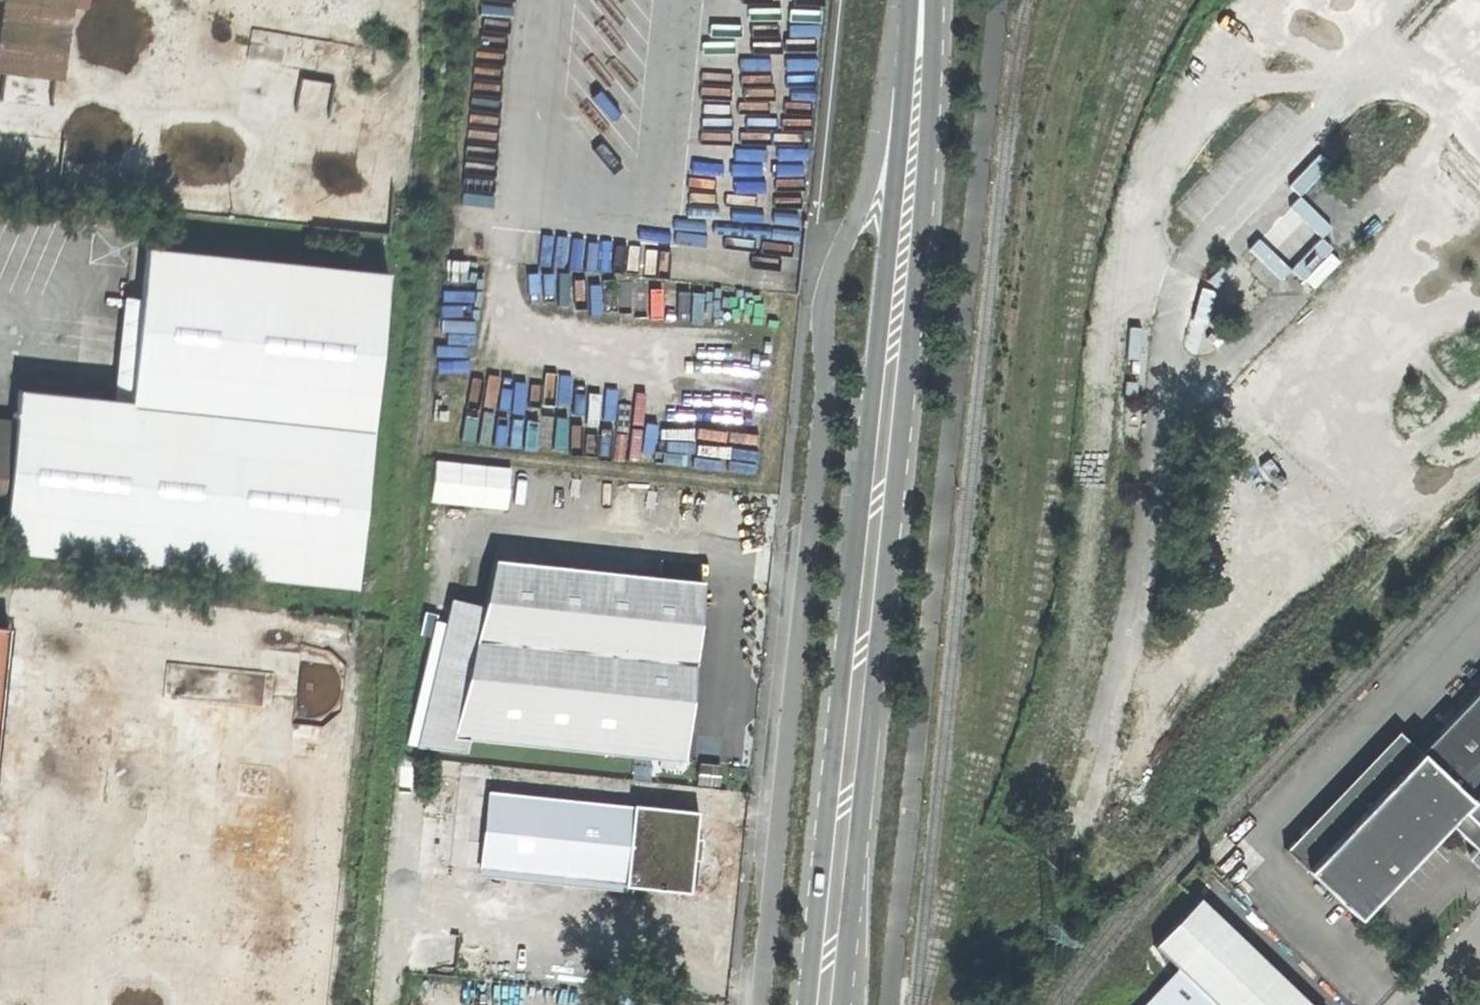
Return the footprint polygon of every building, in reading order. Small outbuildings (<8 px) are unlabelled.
[(0,61),(0,77),(69,83),(75,12),(91,13),(92,0),(5,0),(0,61)] [(1266,274),(1310,222),(1295,210),(1251,261),(1266,274)] [(151,242),(151,244),(137,243),(128,311),(143,313),(133,396),(18,384),(13,427),(0,426),(0,521),(3,522),(1,545),(357,582),(392,270),(151,242)] [(7,419),(9,385),(0,385),(0,418),(7,419)] [(434,459),(432,501),(508,506),(511,464),(434,459)] [(679,749),(688,750),(697,670),(710,556),(598,545),(598,551),(584,551),(583,566),(506,556),(463,731),(663,747),(663,758),(678,759),(679,749)] [(0,623),(0,722),(11,624),(0,623)] [(1301,867),(1351,918),(1441,821),(1470,848),(1465,854),(1477,865),(1479,862),(1479,679),(1301,867)] [(473,873),(692,894),(695,865),(705,866),(706,857),(707,846),(697,845),(700,814),(493,794),(488,843),(475,842),(473,873)] [(1171,970),(1138,1004),(1209,1004),(1171,970)]
